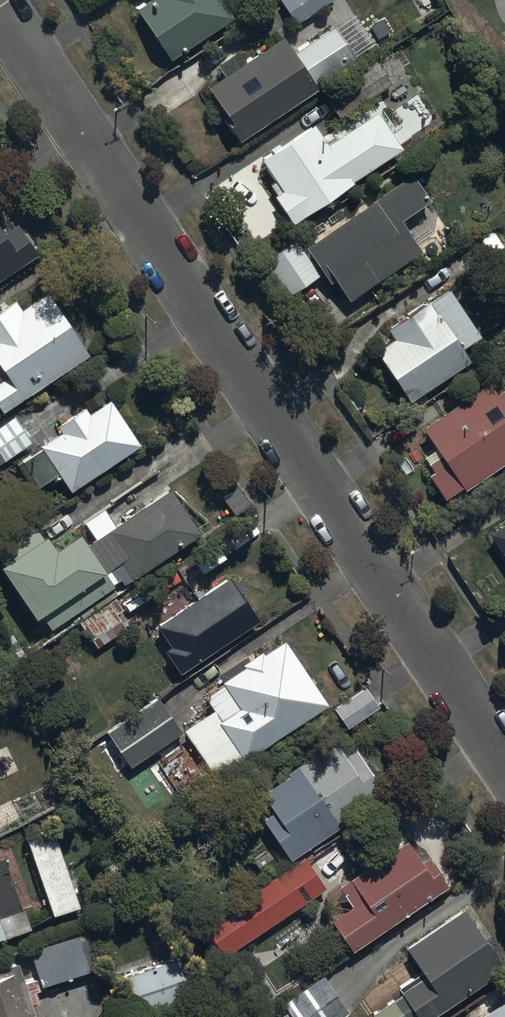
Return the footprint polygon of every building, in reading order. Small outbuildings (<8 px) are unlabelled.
[(232,19),(219,0),(149,0),(135,10),(168,58),(184,48),(186,51),(232,19)] [(332,0),(278,0),(295,25),(332,0)] [(237,144),(316,91),(314,87),(355,59),(334,27),(292,54),(281,38),(244,64),(237,53),(216,67),(223,77),(205,89),(219,109),(216,111),(237,144)] [(292,225),(400,150),(374,112),(327,146),(313,127),(261,163),(274,183),(269,187),(275,196),(273,198),(292,225)] [(347,301),(418,252),(398,223),(428,202),(410,176),(303,250),(328,286),(334,282),(347,301)] [(0,233),(0,280),(36,256),(30,248),(33,246),(24,233),(21,235),(13,225),(0,234),(0,233)] [(286,299),(318,276),(293,242),(261,265),(286,299)] [(480,337),(447,289),(385,333),(391,341),(373,353),(408,404),(467,363),(459,351),(480,337)] [(87,357),(43,294),(19,311),(13,303),(0,312),(0,414),(1,416),(87,357)] [(504,464),(504,388),(494,396),(487,385),(421,432),(434,451),(422,459),(431,473),(424,478),(442,503),(461,489),(464,493),(504,464)] [(70,494),(139,447),(109,402),(88,416),(84,410),(54,430),(57,433),(38,446),(41,450),(20,464),(38,490),(58,476),(70,494)] [(31,443),(12,417),(0,426),(0,464),(31,443)] [(0,543),(0,563),(2,565),(0,567),(0,576),(44,638),(72,618),(95,652),(127,629),(116,614),(123,609),(114,597),(118,594),(112,586),(127,575),(132,581),(198,534),(167,490),(122,522),(109,504),(78,526),(83,532),(53,553),(31,521),(0,543)] [(487,536),(504,562),(504,524),(487,536)] [(179,675),(257,623),(227,578),(153,628),(166,648),(162,650),(179,675)] [(244,763),(325,706),(281,642),(261,656),(259,653),(240,666),(241,669),(201,697),(218,722),(216,724),(244,763)] [(347,729),(378,709),(364,688),(333,709),(347,729)] [(180,734),(157,699),(106,734),(129,768),(180,734)] [(289,863),(384,796),(353,751),(344,758),(334,743),(258,796),(270,812),(259,820),(289,863)] [(352,954),(446,888),(425,859),(419,863),(406,843),(375,865),(368,855),(355,864),(361,873),(337,890),(350,909),(330,923),(352,954)] [(222,959),(324,890),(302,857),(200,926),(222,959)] [(29,930),(21,909),(0,917),(0,942),(29,930)] [(502,971),(459,911),(403,950),(420,973),(397,990),(400,995),(370,1016),(371,1016),(436,1016),(502,971)] [(97,969),(85,933),(29,952),(40,988),(97,969)] [(190,996),(177,960),(118,979),(130,1016),(190,996)] [(30,1007),(37,1004),(34,993),(38,992),(33,979),(21,983),(14,963),(0,968),(0,1016),(33,1016),(30,1007)] [(347,1014),(321,976),(262,1016),(343,1016),(347,1014)] [(481,1016),(504,1016),(504,1000),(481,1016)]
